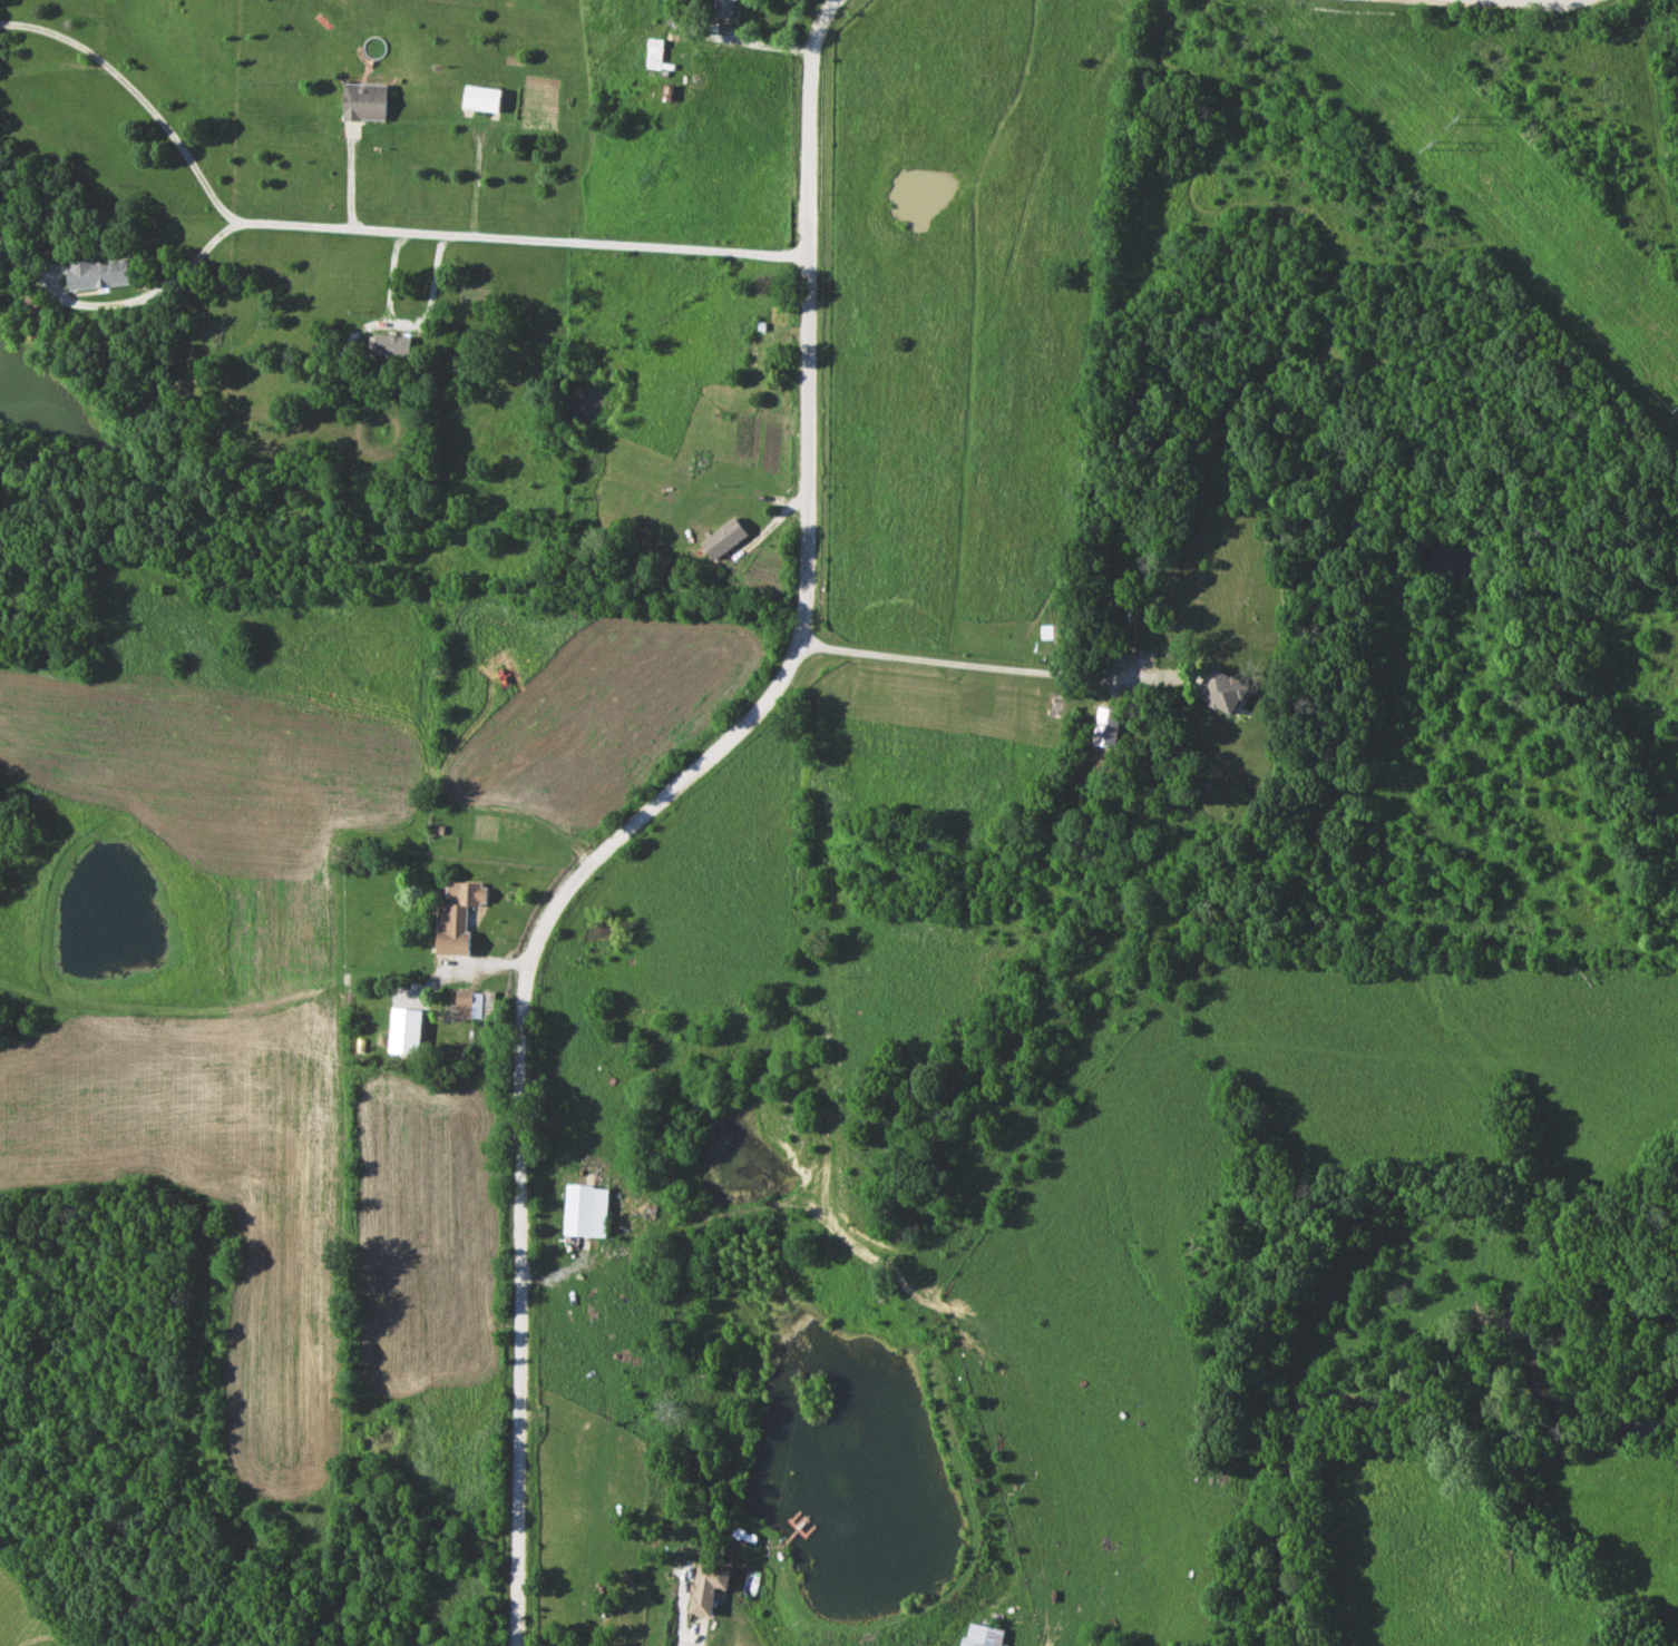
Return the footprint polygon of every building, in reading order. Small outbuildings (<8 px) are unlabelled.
[(738,18),(738,0),(717,0),(717,18),(738,18)] [(667,41),(653,39),(647,66),(661,69),(667,41)] [(390,85),(347,84),(346,120),(388,122),(390,85)] [(467,111),(502,112),(503,89),(467,88),(467,111)] [(17,235),(5,226),(0,232),(0,248),(4,251),(17,235)] [(71,291),(131,285),(129,257),(69,264),(71,291)] [(412,336),(377,336),(377,357),(412,357),(412,336)] [(357,351),(339,351),(339,373),(357,373),(357,351)] [(750,535),(737,517),(703,543),(717,561),(750,535)] [(1055,640),(1070,640),(1070,626),(1055,626),(1055,640)] [(1251,688),(1214,667),(1198,697),(1236,717),(1251,688)] [(439,902),(438,956),(470,957),(471,907),(488,907),(489,884),(439,884),(439,902)] [(484,992),(457,992),(457,1019),(484,1019),(484,992)] [(610,1188),(568,1186),(566,1237),(608,1239),(610,1188)] [(700,1564),(692,1613),(714,1616),(718,1588),(729,1590),(732,1569),(700,1564)] [(1004,1645),(1007,1629),(969,1622),(964,1645),(1009,1645),(1004,1645)]
